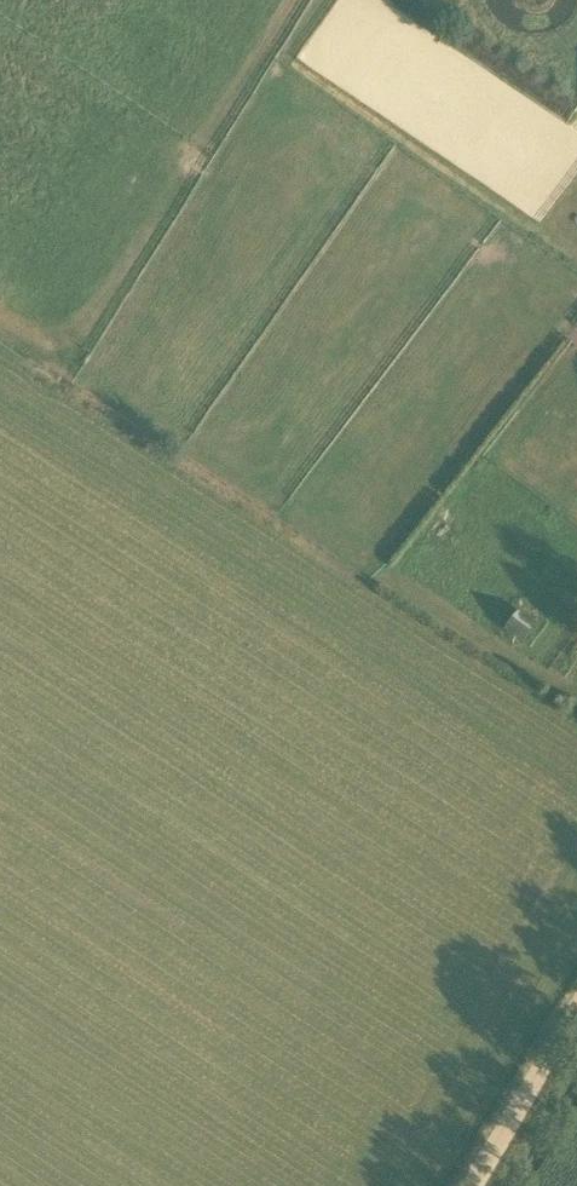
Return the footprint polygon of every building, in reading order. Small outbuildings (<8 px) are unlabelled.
[(503,636),(522,648),(533,631),(514,620),(503,636)]
